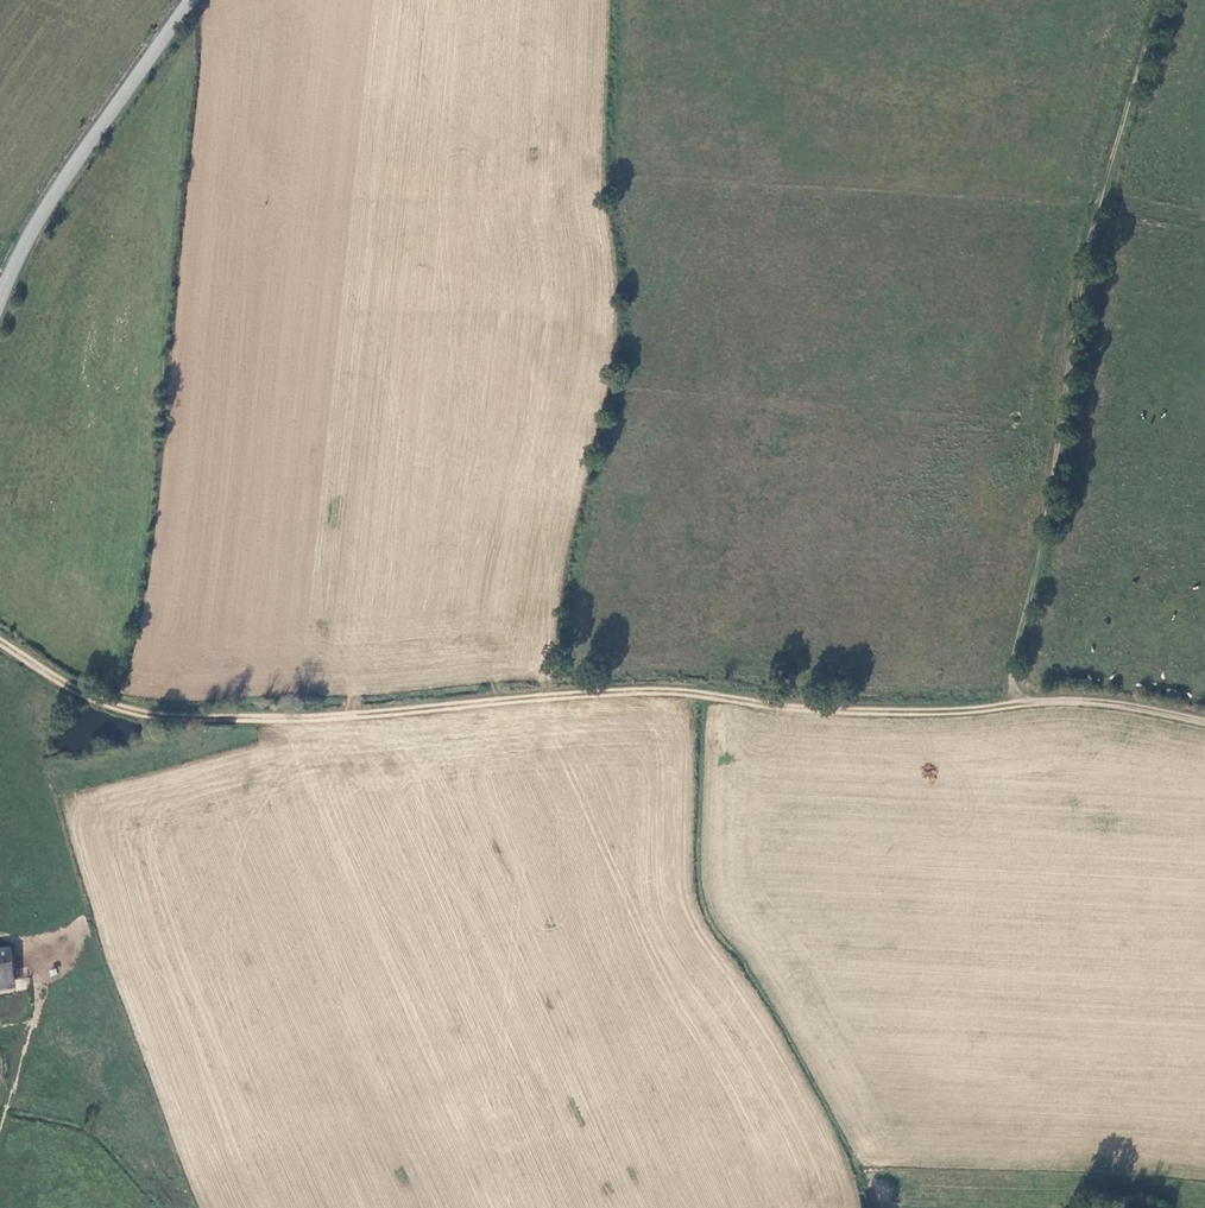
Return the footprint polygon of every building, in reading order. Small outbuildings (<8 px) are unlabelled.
[(0,951),(0,991),(18,989),(13,949),(0,951)]
